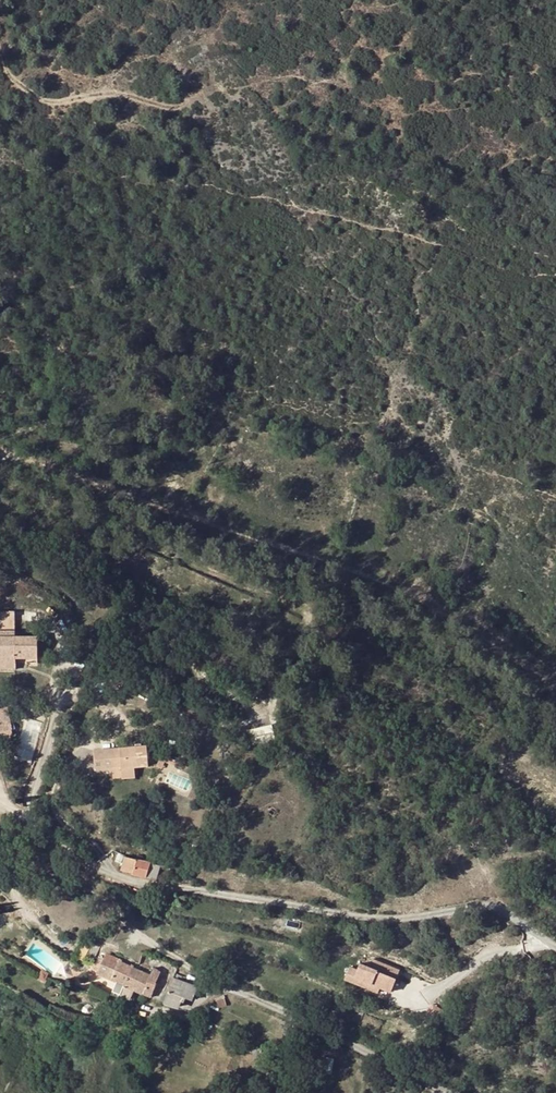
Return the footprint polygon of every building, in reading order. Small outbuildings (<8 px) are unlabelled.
[(0,611),(0,669),(16,669),(16,664),(37,663),(36,636),(15,636),(14,611),(0,611)] [(7,707),(0,708),(0,731),(11,729),(7,707)] [(271,724),(250,727),(252,743),(273,740),(271,724)] [(128,774),(127,768),(141,766),(139,752),(136,750),(87,756),(90,775),(105,773),(104,764),(113,763),(114,772),(115,780),(129,779),(128,774)] [(173,766),(156,759),(149,770),(157,773),(159,768),(171,772),(173,766)] [(105,773),(114,772),(113,763),(104,764),(105,773)] [(141,771),(141,766),(127,768),(128,774),(141,771)] [(147,860),(135,857),(124,854),(120,870),(144,875),(147,860)] [(147,860),(144,875),(163,879),(167,865),(147,860)] [(167,865),(163,879),(175,882),(179,868),(167,865)] [(118,963),(104,957),(100,967),(100,973),(120,982),(116,992),(119,994),(124,984),(132,965),(120,959),(118,963)] [(392,973),(364,961),(360,969),(352,965),(349,971),(342,968),(341,971),(384,989),(392,973)] [(135,990),(144,994),(145,989),(152,973),(132,965),(124,984),(119,994),(131,999),(135,990)] [(145,989),(144,994),(152,997),(163,972),(154,968),(152,973),(145,989)] [(384,989),(341,971),(336,980),(358,989),(360,984),(383,994),(384,989)] [(163,972),(152,997),(165,1002),(169,991),(175,977),(163,972)] [(195,987),(175,977),(169,991),(165,1002),(178,1007),(181,1000),(183,997),(185,998),(192,1001),(197,988),(195,987)] [(53,1035),(61,1037),(64,1027),(56,1025),(53,1035)] [(66,1037),(75,1040),(78,1030),(69,1028),(66,1037)] [(233,1059),(254,1070),(257,1061),(237,1050),(233,1059)] [(257,1061),(254,1070),(250,1076),(259,1081),(268,1064),(260,1058),(257,1061)]
